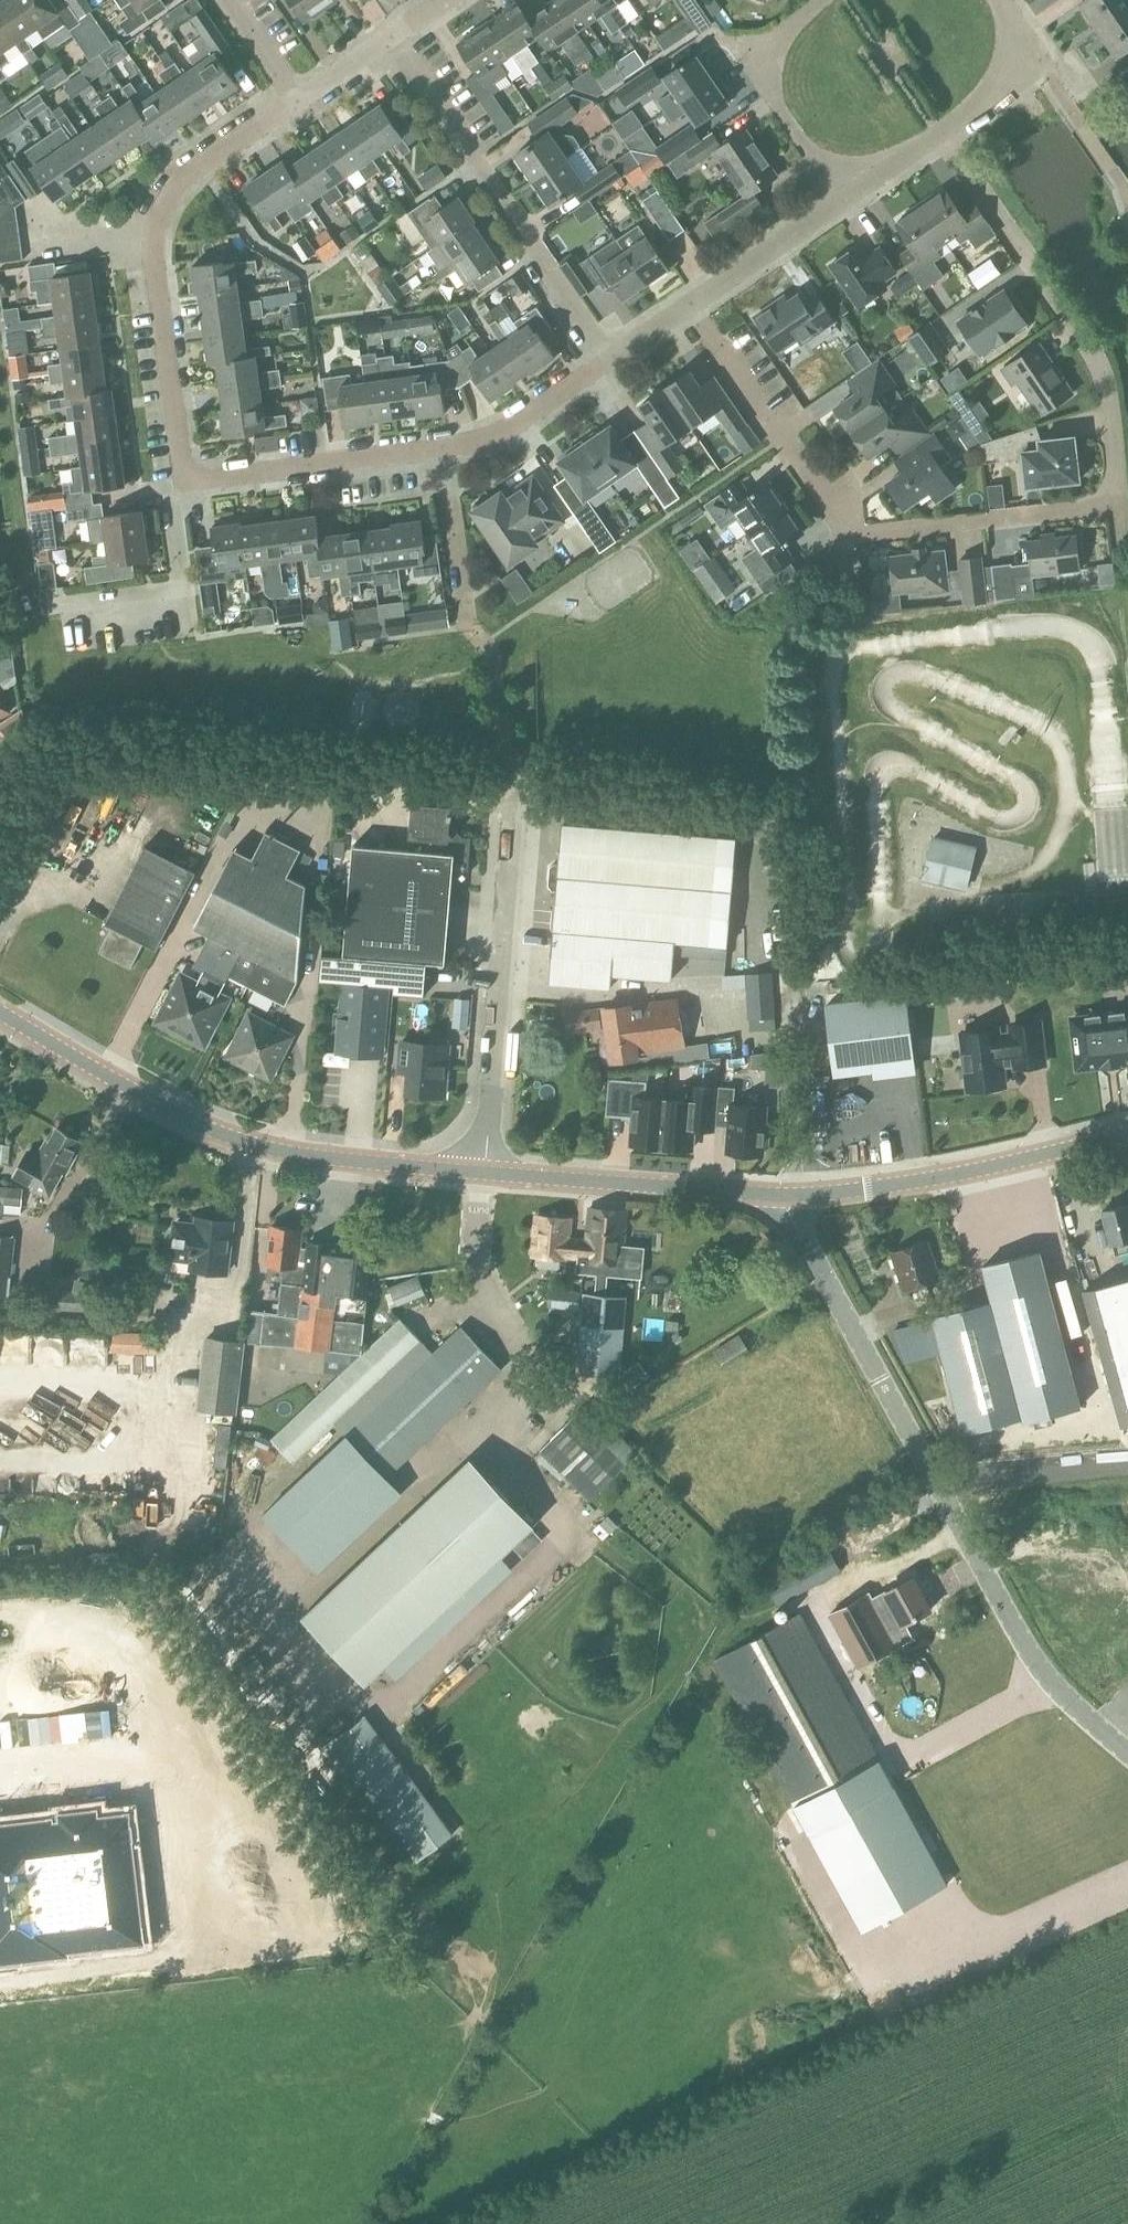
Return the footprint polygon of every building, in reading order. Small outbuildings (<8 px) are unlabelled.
[(16,41),(23,51),(31,45),(24,35),(36,27),(18,0),(7,0),(0,5),(0,18),(16,41)] [(36,27),(45,39),(65,24),(74,38),(81,39),(89,33),(80,19),(71,7),(67,1),(55,9),(49,0),(18,0),(36,27)] [(128,35),(150,20),(142,8),(154,0),(121,0),(131,15),(120,22),(128,35)] [(196,67),(218,99),(238,85),(218,55),(230,46),(199,0),(190,0),(184,4),(194,18),(192,19),(204,36),(196,42),(204,54),(193,62),(196,67)] [(325,10),(319,0),(289,0),(304,22),(313,16),(314,18),(325,10)] [(325,10),(337,2),(336,0),(337,0),(319,0),(325,10)] [(547,5),(581,55),(589,50),(577,32),(589,24),(573,0),(554,0),(547,5)] [(621,28),(602,0),(573,0),(589,24),(601,16),(613,33),(621,28)] [(624,0),(602,0),(621,28),(626,36),(634,30),(617,5),(624,0)] [(702,7),(697,0),(677,0),(688,16),(702,7)] [(1127,10),(1127,0),(1085,0),(1081,3),(1099,29),(1127,10)] [(79,2),(71,7),(80,19),(88,14),(79,2)] [(505,12),(497,17),(532,68),(539,62),(527,45),(539,37),(540,36),(526,17),(527,17),(517,2),(504,10),(505,12)] [(573,59),(581,55),(547,5),(539,10),(538,9),(527,17),(526,17),(540,36),(549,51),(561,43),(573,59)] [(1127,49),(1127,10),(1099,29),(1117,56),(1127,49)] [(88,14),(80,19),(89,33),(97,28),(88,14)] [(489,21),(477,29),(500,63),(512,55),(530,82),(538,76),(532,68),(497,17),(490,23),(489,21)] [(696,29),(687,17),(657,38),(665,50),(696,29)] [(23,51),(0,18),(0,83),(9,77),(2,66),(23,51)] [(477,73),(466,80),(503,134),(516,125),(494,93),(501,89),(488,71),(500,63),(477,29),(465,37),(466,39),(457,45),(477,73)] [(120,40),(100,54),(110,68),(130,55),(123,45),(120,40)] [(665,111),(713,79),(697,55),(664,77),(673,90),(658,101),(665,111)] [(617,64),(625,77),(638,69),(629,56),(617,64)] [(174,63),(167,68),(198,113),(218,99),(196,67),(183,76),(174,63)] [(627,107),(664,82),(653,65),(616,91),(627,107)] [(179,126),(198,113),(167,68),(159,74),(168,87),(157,94),(179,126)] [(553,100),(573,86),(566,74),(545,87),(553,100)] [(697,125),(729,103),(713,79),(665,111),(673,122),(688,112),(697,125)] [(124,88),(132,100),(159,140),(179,126),(157,94),(145,102),(132,83),(124,88)] [(581,112),(596,102),(573,94),(557,106),(567,122),(581,113),(581,112)] [(104,101),(134,146),(153,133),(158,140),(159,140),(132,100),(124,106),(122,104),(119,106),(112,95),(104,101)] [(101,122),(93,127),(115,159),(134,146),(104,101),(96,106),(103,117),(99,120),(101,122)] [(381,105),(362,118),(384,150),(395,142),(404,155),(412,150),(403,137),(381,105)] [(26,123),(16,109),(0,120),(0,140),(26,123)] [(604,125),(616,141),(636,126),(624,110),(604,125)] [(372,159),(384,150),(362,118),(344,131),(374,175),(380,171),(372,159)] [(64,128),(95,173),(115,159),(93,127),(84,133),(83,130),(80,132),(72,122),(64,128)] [(655,148),(666,163),(702,138),(692,123),(655,148)] [(64,127),(44,140),(53,154),(75,186),(95,173),(64,128),(64,127)] [(715,152),(730,173),(762,151),(747,130),(723,146),(713,131),(702,138),(666,163),(667,165),(687,151),(696,165),(715,152)] [(364,182),(374,175),(344,131),(325,143),(347,175),(356,169),(364,182)] [(549,132),(516,154),(533,179),(566,157),(570,161),(584,151),(574,136),(565,135),(555,142),(550,134),(549,132)] [(334,184),(347,175),(325,143),(307,156),(337,200),(343,196),(334,184)] [(706,220),(716,235),(729,226),(729,227),(762,205),(754,192),(778,175),(762,151),(730,173),(745,194),(706,220)] [(55,200),(75,186),(53,154),(33,168),(24,155),(9,165),(25,190),(41,180),(55,200)] [(328,206),(337,200),(307,156),(289,168),(288,169),(310,201),(320,194),(328,206)] [(566,157),(533,179),(551,205),(573,190),(583,204),(623,177),(613,162),(584,182),(570,161),(566,157)] [(284,161),(265,174),(286,206),(297,199),(306,211),(313,206),(310,201),(288,169),(289,168),(284,161)] [(17,207),(27,200),(10,174),(0,181),(0,202),(17,207)] [(274,215),(286,206),(265,174),(245,187),(276,231),(282,227),(274,215)] [(357,189),(371,208),(382,200),(368,181),(357,189)] [(670,240),(685,230),(658,190),(643,200),(670,240)] [(920,204),(947,242),(957,235),(962,242),(969,237),(976,248),(997,234),(976,204),(962,213),(946,190),(937,196),(935,194),(920,204)] [(425,238),(432,248),(441,243),(473,221),(475,220),(459,196),(439,210),(431,197),(408,213),(425,238)] [(17,207),(0,202),(0,223),(18,220),(17,207)] [(920,204),(904,215),(905,217),(897,223),(913,247),(901,255),(910,268),(919,281),(924,289),(944,276),(934,260),(942,256),(937,249),(947,242),(920,204)] [(379,223),(370,210),(358,218),(367,232),(379,223)] [(401,248),(415,240),(399,212),(385,221),(401,248)] [(20,233),(18,220),(0,223),(0,236),(20,233)] [(433,275),(485,239),(473,221),(441,243),(432,248),(440,260),(417,275),(422,282),(433,275)] [(649,282),(669,268),(639,224),(618,237),(649,282)] [(22,246),(20,233),(0,236),(0,250),(22,246)] [(649,282),(619,238),(582,263),(597,285),(600,283),(605,289),(614,291),(618,288),(625,298),(628,297),(630,300),(641,293),(638,290),(649,282)] [(485,239),(433,275),(438,282),(458,268),(468,283),(472,280),(480,291),(504,275),(496,263),(500,261),(485,239)] [(356,241),(345,248),(369,285),(380,278),(356,241)] [(0,250),(0,263),(24,260),(22,247),(0,250)] [(886,288),(882,282),(897,272),(880,248),(859,263),(851,251),(831,265),(859,307),(886,288)] [(597,285),(582,263),(576,255),(573,252),(559,262),(581,295),(597,285)] [(193,266),(197,291),(238,285),(237,274),(259,271),(257,260),(224,264),(224,261),(193,266)] [(29,266),(32,281),(37,280),(41,304),(56,302),(94,296),(94,293),(99,292),(97,275),(91,276),(91,272),(58,277),(56,262),(29,266)] [(919,281),(910,268),(896,278),(892,285),(896,292),(905,290),(919,281)] [(519,295),(528,289),(519,274),(518,274),(509,280),(511,283),(508,286),(514,295),(517,292),(519,295)] [(200,293),(203,315),(263,306),(262,299),(241,302),(238,285),(197,291),(197,294),(200,293)] [(995,344),(997,346),(999,345),(1002,344),(1006,343),(1009,341),(1011,338),(1013,335),(1015,334),(1013,331),(1026,323),(1023,319),(1023,315),(1022,312),(1020,309),(1017,306),(1014,305),(1004,291),(959,321),(981,353),(995,344)] [(755,316),(783,357),(835,321),(817,293),(804,302),(799,295),(779,308),(776,303),(755,316)] [(44,327),(97,320),(94,296),(56,302),(57,315),(42,318),(44,327)] [(206,339),(245,334),(243,319),(265,316),(263,306),(203,315),(206,339)] [(553,329),(537,306),(504,329),(531,370),(530,370),(532,373),(555,357),(542,336),(553,329)] [(359,334),(373,333),(371,318),(357,320),(359,334)] [(530,370),(531,370),(504,329),(497,319),(489,324),(502,343),(491,350),(512,383),(530,370)] [(62,349),(101,344),(97,320),(44,327),(45,337),(60,335),(62,349)] [(22,330),(20,321),(4,323),(5,333),(22,330)] [(928,366),(950,351),(931,323),(909,338),(928,366)] [(237,359),(257,356),(272,354),(271,345),(247,349),(245,334),(206,339),(210,364),(218,363),(237,360),(237,359)] [(31,354),(29,341),(7,345),(9,357),(23,355),(31,354)] [(841,353),(857,376),(874,364),(858,341),(841,353)] [(50,375),(104,367),(101,344),(62,349),(64,363),(49,365),(50,375)] [(512,383),(491,350),(480,358),(471,346),(450,360),(461,386),(475,376),(491,401),(515,384),(512,383)] [(1050,363),(1046,362),(1035,347),(1002,370),(1012,385),(1018,382),(1041,415),(1074,393),(1052,361),(1050,363)] [(394,355),(386,356),(394,417),(417,414),(418,414),(413,375),(411,362),(396,364),(394,355)] [(222,387),(282,379),(281,369),(259,372),(257,356),(237,359),(237,360),(218,363),(222,387)] [(364,368),(366,382),(371,420),(372,420),(394,417),(386,356),(377,357),(379,366),(364,368)] [(442,389),(461,386),(450,360),(424,364),(426,373),(413,375),(418,414),(417,414),(418,417),(446,413),(442,389)] [(836,408),(853,432),(886,409),(876,396),(895,383),(880,361),(874,364),(857,376),(850,381),(858,393),(836,408)] [(67,383),(69,396),(112,390),(107,390),(104,367),(50,375),(51,385),(67,383)] [(28,376),(27,369),(11,371),(12,378),(28,376)] [(666,389),(691,427),(716,410),(732,433),(748,422),(723,386),(708,396),(691,371),(666,389)] [(371,420),(366,382),(353,383),(351,374),(324,377),(327,404),(341,403),(344,427),(372,423),(372,420),(371,420)] [(222,412),(263,406),(261,389),(283,386),(282,379),(222,387),(225,409),(222,409),(222,412)] [(667,443),(691,427),(666,389),(640,406),(658,432),(643,442),(667,477),(683,467),(667,443)] [(75,406),(77,419),(116,414),(112,390),(69,396),(69,397),(52,399),(54,409),(75,406)] [(16,404),(30,402),(29,391),(15,393),(16,404)] [(263,406),(222,412),(225,437),(256,433),(255,430),(288,425),(287,414),(265,417),(263,406)] [(886,409),(853,432),(869,456),(891,441),(899,453),(929,433),(913,410),(895,423),(886,409)] [(49,447),(119,438),(116,414),(77,419),(79,433),(48,437),(49,447)] [(973,420),(943,434),(951,452),(981,437),(973,420)] [(681,498),(667,477),(643,442),(629,452),(611,425),(601,433),(594,431),(582,439),(611,481),(636,464),(666,508),(681,498)] [(1075,437),(1039,441),(1035,427),(982,444),(984,461),(1023,456),(1027,487),(1080,481),(1079,478),(1083,475),(1082,462),(1077,460),(1075,437)] [(955,488),(948,477),(941,466),(952,458),(934,432),(905,453),(914,466),(888,483),(890,485),(889,490),(892,495),(897,496),(905,507),(930,490),(937,500),(955,488)] [(84,467),(122,461),(119,438),(49,447),(50,457),(82,453),(84,467)] [(611,481),(582,439),(571,448),(570,454),(559,462),(577,488),(563,497),(602,553),(616,542),(586,499),(611,481)] [(64,483),(67,508),(94,504),(93,490),(126,486),(122,461),(84,467),(71,468),(73,482),(64,483)] [(476,521),(482,520),(510,562),(535,545),(532,540),(561,520),(533,479),(496,505),(493,501),(490,502),(474,504),(476,521)] [(750,532),(786,507),(769,482),(744,498),(734,484),(705,504),(722,530),(740,517),(750,532)] [(979,506),(997,505),(996,484),(978,485),(979,506)] [(92,543),(107,540),(146,535),(142,511),(105,516),(103,502),(94,504),(67,508),(69,522),(89,519),(92,543)] [(786,507),(750,532),(759,546),(742,558),(759,584),(789,564),(779,549),(803,533),(786,507)] [(325,576),(320,537),(317,515),(291,519),(296,558),(307,556),(310,578),(325,576)] [(281,560),(296,558),(291,519),(266,522),(274,580),(284,579),(281,560)] [(393,524),(402,585),(399,566),(413,564),(415,577),(442,573),(438,543),(425,544),(422,520),(393,524)] [(264,582),(274,580),(266,522),(242,526),(242,523),(241,523),(246,565),(262,562),(264,582)] [(215,551),(196,554),(200,584),(234,580),(232,566),(246,565),(241,523),(212,527),(215,551)] [(391,586),(402,585),(393,524),(393,527),(369,530),(374,569),(389,567),(391,586)] [(369,530),(344,534),(352,592),(362,591),(361,582),(376,580),(374,569),(369,530)] [(342,593),(352,592),(344,534),(320,537),(325,576),(340,574),(342,593)] [(146,535),(107,540),(109,554),(93,556),(94,566),(85,567),(88,583),(136,577),(134,562),(149,559),(146,535)] [(1012,563),(992,566),(996,600),(1016,598),(1035,596),(1033,576),(1080,570),(1076,535),(1029,541),(1031,563),(1012,565),(1012,563)] [(981,557),(960,560),(961,570),(942,572),(940,551),(886,556),(890,592),(918,589),(923,593),(944,591),(944,590),(963,588),(965,604),(987,601),(981,557)] [(39,563),(43,589),(58,587),(54,561),(39,563)] [(520,604),(534,593),(517,569),(503,580),(520,604)] [(276,606),(278,623),(305,620),(302,602),(276,606)] [(250,608),(253,626),(275,623),(273,609),(267,605),(250,608)] [(422,611),(425,630),(450,627),(447,607),(422,611)] [(404,614),(385,616),(386,634),(406,632),(404,614)] [(357,627),(359,640),(382,637),(380,624),(357,627)] [(332,631),(333,650),(351,648),(349,629),(332,631)] [(3,681),(16,674),(14,656),(0,658),(3,681)] [(12,713),(0,688),(0,719),(12,713)] [(0,722),(0,736),(13,749),(25,725),(21,708),(0,722)] [(409,850),(469,855),(471,839),(459,838),(456,835),(459,833),(458,832),(453,836),(449,832),(450,831),(451,820),(452,820),(452,815),(451,815),(452,807),(438,806),(438,804),(431,804),(431,805),(412,804),(409,850)] [(676,938),(676,942),(711,945),(720,836),(564,822),(555,927),(676,938)] [(196,965),(209,972),(227,981),(230,977),(286,1005),(299,980),(307,885),(284,873),(298,846),(265,829),(251,856),(235,848),(195,926),(212,935),(196,965)] [(975,849),(933,839),(924,878),(966,888),(975,849)] [(112,925),(99,951),(132,968),(145,942),(157,948),(197,872),(146,846),(107,922),(112,925)] [(469,855),(409,850),(354,846),(348,913),(449,922),(453,879),(460,880),(467,874),(469,855)] [(446,963),(449,922),(348,913),(345,955),(428,962),(446,963)] [(673,980),(676,942),(676,938),(555,927),(550,983),(612,988),(613,975),(673,980)] [(425,995),(428,962),(345,955),(323,953),(321,980),(342,982),(391,986),(395,986),(394,992),(425,995)] [(209,972),(201,987),(183,978),(167,1008),(175,1012),(169,1025),(204,1043),(226,1000),(219,996),(227,981),(209,972)] [(776,1018),(774,972),(746,974),(749,1019),(776,1018)] [(339,1006),(335,1054),(385,1058),(391,986),(342,982),(340,1005),(339,1006)] [(916,1070),(907,996),(826,1006),(834,1073),(874,1068),(875,1075),(916,1070)] [(565,1012),(567,1034),(608,1028),(612,1061),(638,1058),(637,1053),(661,1050),(663,1061),(673,1059),(672,1049),(685,1047),(677,999),(606,1007),(565,1012)] [(1073,1019),(1079,1068),(1103,1064),(1103,1067),(1121,1066),(1120,1062),(1127,1061),(1127,1012),(1073,1019)] [(245,1046),(238,1060),(270,1076),(291,1036),(251,1016),(237,1042),(245,1046)] [(960,1049),(964,1053),(969,1090),(985,1088),(988,1091),(998,1090),(1001,1086),(1005,1085),(1003,1065),(1015,1064),(1016,1067),(1045,1064),(1040,1023),(1011,1027),(1012,1034),(999,1036),(998,1029),(962,1034),(962,1036),(959,1037),(960,1049)] [(445,1097),(450,1046),(402,1042),(400,1065),(409,1065),(407,1093),(445,1097)] [(661,1151),(665,1100),(645,1098),(646,1082),(609,1079),(607,1114),(633,1116),(631,1144),(645,1145),(645,1150),(661,1151)] [(717,1123),(719,1088),(686,1085),(685,1102),(665,1100),(661,1151),(678,1152),(678,1148),(693,1149),(695,1121),(717,1123)] [(719,1088),(717,1123),(730,1124),(728,1151),(736,1152),(735,1157),(755,1159),(755,1154),(763,1154),(764,1143),(769,1143),(771,1128),(765,1128),(767,1108),(733,1105),(734,1089),(719,1088)] [(47,1141),(38,1156),(29,1151),(15,1176),(50,1195),(63,1172),(66,1174),(77,1155),(74,1153),(80,1141),(57,1128),(50,1142),(47,1141)] [(1042,1237),(1054,1233),(1046,1203),(1034,1206),(1042,1237)] [(1127,1252),(1127,1205),(1102,1212),(1111,1244),(1113,1244),(1116,1255),(1127,1252)] [(579,1258),(577,1274),(641,1279),(644,1248),(624,1247),(627,1211),(590,1208),(587,1236),(570,1235),(572,1219),(536,1216),(533,1256),(568,1259),(568,1257),(579,1258)] [(227,1273),(233,1222),(198,1218),(197,1225),(176,1222),(172,1258),(193,1260),(192,1269),(227,1273)] [(304,1285),(309,1247),(300,1246),(302,1230),(272,1226),(268,1263),(285,1265),(283,1282),(304,1285)] [(8,1307),(12,1278),(16,1238),(0,1236),(0,1306),(8,1307)] [(892,1253),(904,1291),(911,1289),(913,1295),(930,1290),(928,1283),(941,1279),(928,1241),(892,1253)] [(331,1350),(363,1354),(368,1298),(366,1297),(370,1252),(309,1247),(304,1285),(283,1282),(280,1314),(266,1312),(262,1344),(296,1347),(295,1348),(331,1352),(331,1350)] [(992,1300),(991,1300),(991,1302),(934,1317),(962,1424),(1019,1409),(1022,1420),(1024,1419),(1024,1422),(1082,1407),(1042,1254),(1041,1251),(983,1266),(992,1300)] [(96,1314),(102,1274),(94,1273),(93,1278),(75,1275),(73,1292),(60,1290),(57,1308),(96,1314)] [(418,1276),(397,1285),(405,1303),(426,1294),(418,1276)] [(1085,1291),(1124,1427),(1127,1426),(1127,1279),(1085,1291)] [(620,1374),(627,1298),(586,1295),(580,1371),(620,1374)] [(401,1318),(272,1439),(294,1462),(367,1393),(419,1448),(441,1427),(502,1369),(462,1327),(434,1353),(401,1318)] [(725,1367),(750,1350),(740,1334),(715,1350),(725,1367)] [(247,1340),(205,1336),(197,1410),(239,1414),(247,1340)] [(23,1358),(23,1344),(0,1344),(0,1358),(23,1358)] [(575,1415),(540,1450),(591,1499),(625,1464),(575,1415)] [(202,1480),(217,1482),(225,1428),(210,1425),(202,1480)] [(348,1434),(264,1513),(304,1556),(388,1477),(348,1434)] [(533,1526),(470,1458),(302,1616),(366,1684),(533,1526)] [(765,1579),(778,1604),(842,1570),(828,1545),(765,1579)] [(886,1593),(893,1605),(879,1612),(869,1594),(830,1615),(858,1667),(897,1646),(889,1632),(931,1610),(913,1578),(886,1593)] [(800,1613),(715,1660),(794,1806),(878,1761),(880,1760),(873,1747),(800,1613)] [(360,1720),(325,1746),(413,1865),(450,1837),(388,1752),(385,1754),(360,1720)] [(893,1786),(808,1832),(862,1931),(947,1885),(893,1786)] [(70,1954),(69,1951),(146,1942),(133,1838),(134,1837),(134,1830),(132,1831),(130,1812),(98,1815),(97,1808),(60,1813),(61,1820),(54,1821),(53,1816),(0,1822),(0,1963),(70,1954)]
